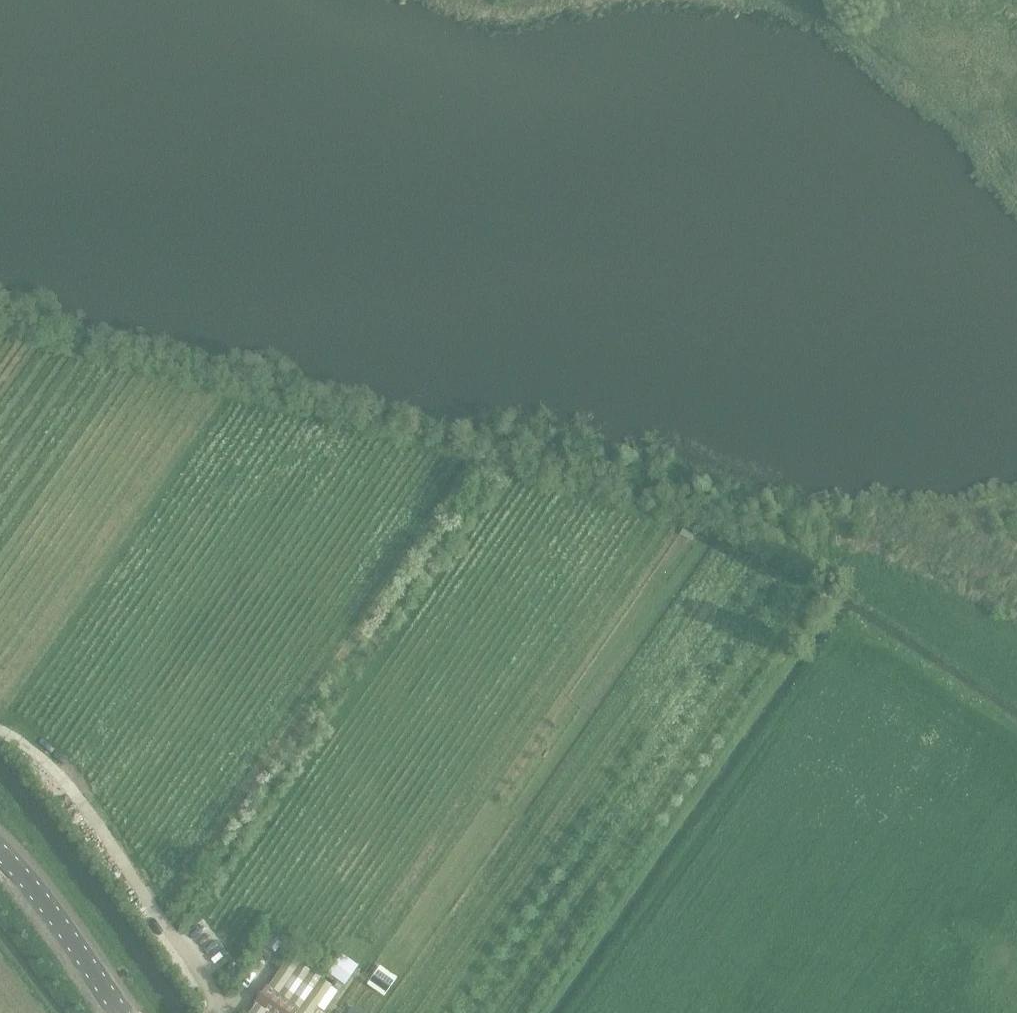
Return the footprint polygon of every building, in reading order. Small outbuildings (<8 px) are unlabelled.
[(300,1008),(309,994),(302,989),(303,986),(293,980),(283,996),(268,985),(256,1002),(272,1012),(297,1012),(301,1008),(300,1008)]
